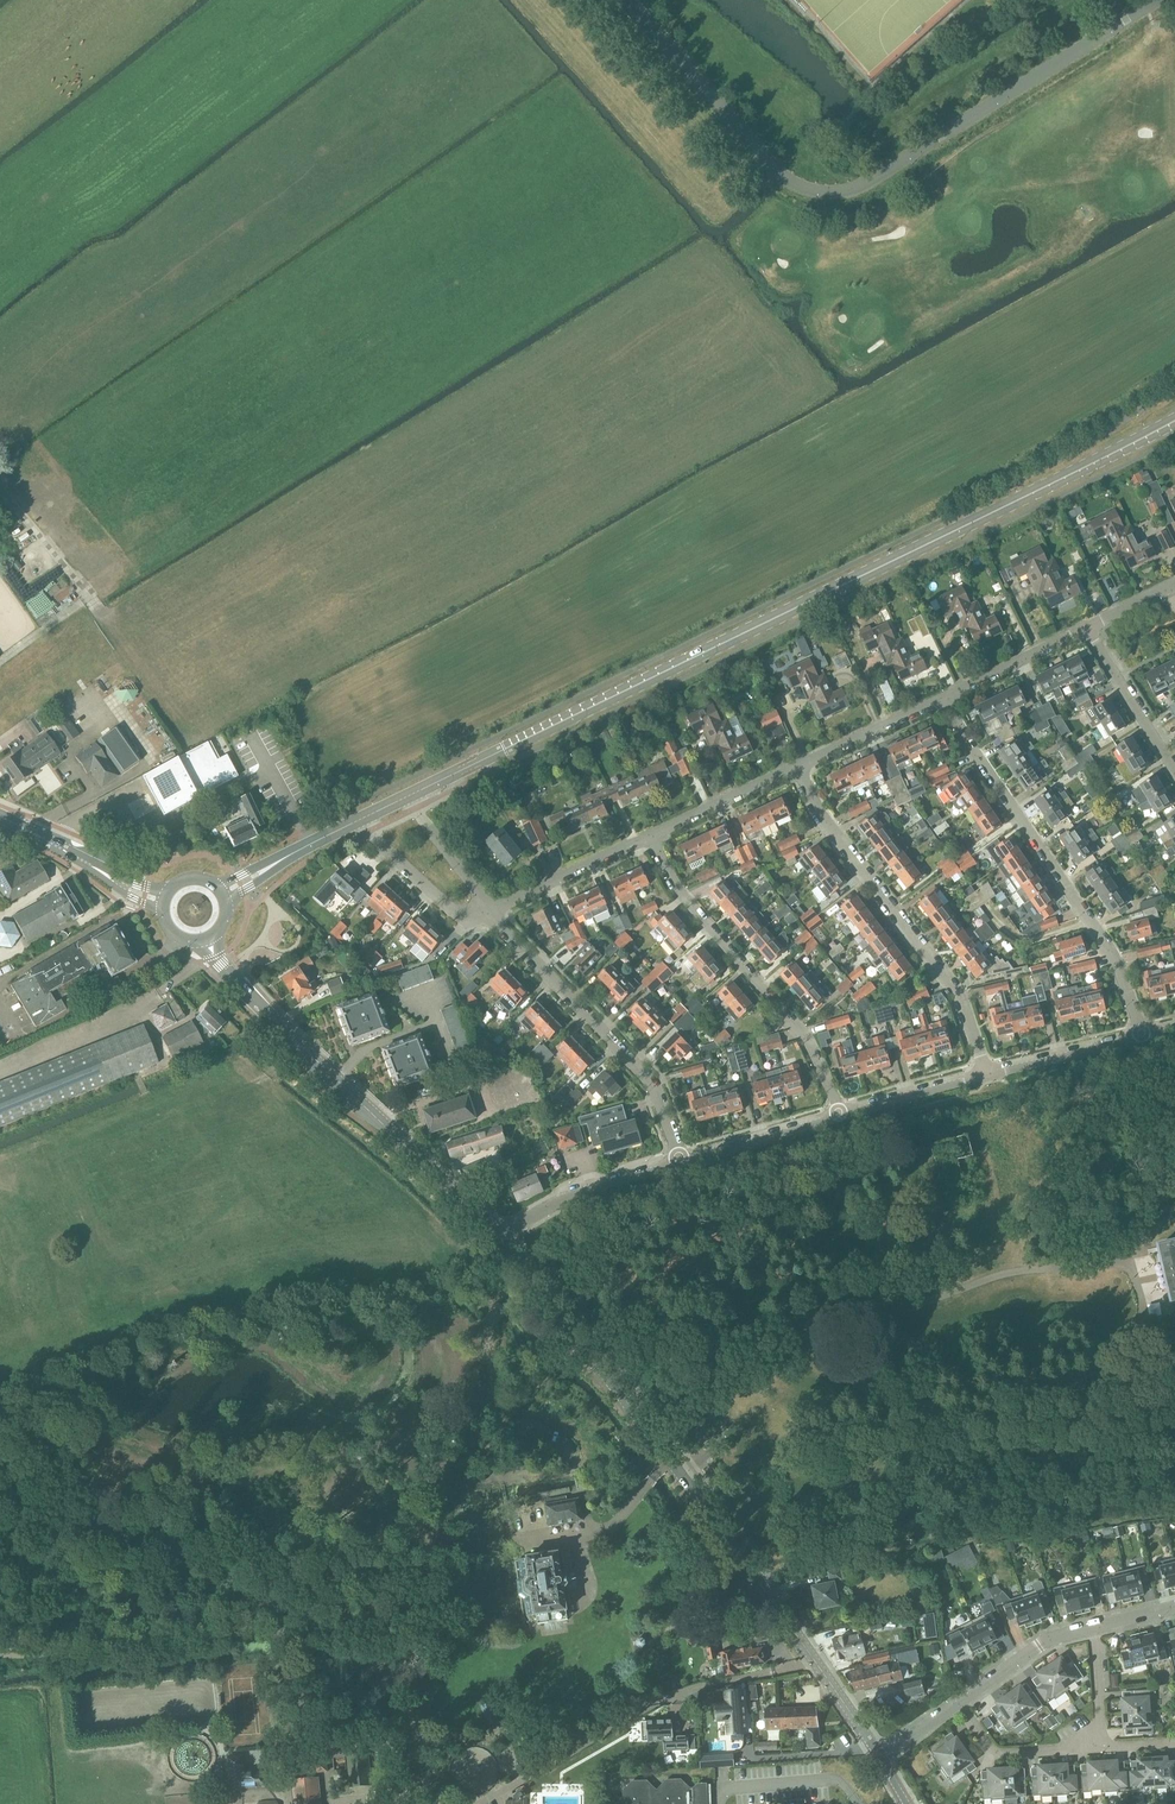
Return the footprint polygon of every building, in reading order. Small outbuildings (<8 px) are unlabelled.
[(1134,485),(1143,481),(1139,472),(1130,477),(1134,485)] [(1149,472),(1142,476),(1147,486),(1160,513),(1166,510),(1168,510),(1161,495),(1163,494),(1157,481),(1156,482),(1154,483),(1149,472)] [(1152,517),(1159,513),(1154,503),(1147,507),(1152,517)] [(1071,517),(1072,514),(1070,509),(1064,512),(1067,519),(1071,517)] [(1120,540),(1117,534),(1124,530),(1114,511),(1072,532),(1078,545),(1090,539),(1089,538),(1095,535),(1098,540),(1106,536),(1115,554),(1121,551),(1128,548),(1125,541),(1123,543),(1122,540),(1120,540)] [(1137,544),(1132,533),(1129,527),(1124,530),(1117,534),(1120,540),(1122,540),(1123,543),(1125,541),(1128,548),(1121,551),(1130,569),(1154,557),(1146,540),(1137,544)] [(1165,552),(1173,547),(1165,531),(1156,535),(1165,552)] [(1050,588),(1040,567),(1046,563),(1039,548),(1010,562),(1018,578),(1027,574),(1038,595),(1043,593),(1043,592),(1050,588)] [(1063,582),(1058,571),(1052,561),(1046,563),(1040,567),(1050,588),(1043,592),(1043,593),(1051,608),(1080,594),(1072,578),(1063,582)] [(963,610),(970,606),(961,587),(936,599),(936,600),(929,604),(934,613),(941,609),(945,616),(954,612),(962,629),(967,626),(975,623),(972,616),(969,618),(968,615),(966,616),(963,610)] [(1100,606),(1105,603),(1102,596),(1096,599),(1100,606)] [(985,621),(980,610),(976,603),(970,606),(963,610),(966,616),(968,615),(969,618),(972,616),(975,623),(967,626),(977,645),(1002,633),(994,617),(985,621)] [(833,629),(843,624),(840,618),(830,623),(833,629)] [(923,639),(929,636),(922,622),(916,624),(923,639)] [(892,652),(889,646),(896,642),(887,623),(862,635),(870,651),(878,647),(887,665),(892,663),(900,660),(896,653),(894,654),(893,651),(892,652)] [(800,647),(808,644),(805,636),(797,639),(800,647)] [(909,658),(904,647),(901,640),(896,642),(889,646),(892,652),(893,651),(894,654),(896,653),(900,660),(892,663),(901,682),(926,670),(918,653),(909,658)] [(803,652),(805,658),(813,654),(810,649),(803,652)] [(860,654),(851,658),(868,693),(877,689),(860,654)] [(821,668),(828,665),(824,656),(817,659),(821,668)] [(1071,694),(1074,700),(1086,694),(1079,677),(1086,673),(1078,657),(1065,664),(1072,680),(1077,691),(1071,694)] [(814,688),(811,682),(818,679),(809,660),(784,672),(792,688),(801,684),(809,702),(822,696),(819,690),(817,690),(816,687),(814,688)] [(1172,662),(1166,665),(1167,666),(1160,669),(1170,690),(1174,688),(1174,664),(1174,662),(1173,663),(1172,662)] [(1059,687),(1072,680),(1065,664),(1051,671),(1059,687)] [(1170,690),(1160,669),(1153,672),(1146,675),(1147,676),(1146,676),(1156,697),(1170,690)] [(1063,696),(1059,687),(1051,671),(1037,678),(1045,694),(1052,691),(1056,699),(1063,696)] [(832,694),(827,683),(824,676),(818,679),(811,682),(814,688),(816,687),(817,690),(819,690),(822,696),(809,702),(817,718),(823,716),(824,717),(848,706),(841,690),(832,694)] [(886,679),(879,682),(890,707),(897,703),(886,679)] [(702,692),(710,689),(707,682),(699,685),(702,692)] [(1015,688),(1015,687),(1009,690),(1010,691),(1003,694),(1011,710),(1015,719),(1023,716),(1018,707),(1025,704),(1020,695),(1021,695),(1020,693),(1018,688),(1017,689),(1017,688),(1015,688)] [(1002,695),(1001,694),(995,697),(996,698),(989,701),(997,717),(1011,710),(1003,694),(1002,695)] [(1086,694),(1074,700),(1077,706),(1083,703),(1089,700),(1086,694)] [(1086,710),(1093,707),(1089,700),(1083,703),(1077,706),(1080,713),(1086,710)] [(997,717),(989,701),(982,705),(981,704),(975,707),(976,708),(975,709),(978,714),(977,715),(978,717),(979,717),(991,740),(998,736),(1001,742),(1008,739),(1001,726),(997,717)] [(1098,725),(1116,714),(1108,701),(1094,709),(1093,707),(1086,710),(1093,721),(1091,722),(1094,728),(1098,725)] [(1042,706),(1040,702),(1034,705),(1036,709),(1042,722),(1047,720),(1055,715),(1049,703),(1042,706)] [(716,733),(714,728),(721,724),(712,705),(687,717),(695,733),(703,729),(712,747),(718,744),(725,741),(722,735),(720,736),(718,732),(716,733)] [(1035,725),(1042,722),(1036,709),(1029,713),(1035,725)] [(776,710),(758,718),(761,723),(765,732),(766,732),(775,727),(776,729),(780,736),(786,733),(782,724),(776,710)] [(1106,739),(1111,736),(1125,728),(1116,714),(1098,725),(1106,739)] [(1036,734),(1050,727),(1047,720),(1042,722),(1035,725),(1033,727),(1036,734)] [(735,739),(731,731),(727,722),(721,724),(714,728),(716,733),(718,732),(720,736),(722,735),(725,741),(718,744),(727,763),(752,751),(744,735),(735,739)] [(1008,739),(1014,735),(1008,723),(1001,726),(1008,739)] [(117,727),(98,740),(121,773),(140,760),(117,727)] [(75,728),(65,735),(70,742),(80,735),(75,728)] [(934,738),(931,730),(918,736),(925,752),(938,746),(941,751),(947,748),(941,735),(934,738)] [(605,743),(612,740),(607,731),(601,734),(605,743)] [(51,760),(60,754),(46,733),(1,764),(16,784),(51,760)] [(912,758),(925,752),(918,736),(905,742),(912,758)] [(1025,746),(1021,739),(1001,752),(1010,765),(1024,755),(1034,748),(1030,742),(1025,746)] [(1125,762),(1140,752),(1132,739),(1117,749),(1125,762)] [(682,760),(673,740),(663,745),(673,765),(667,768),(663,761),(637,774),(639,779),(633,782),(641,799),(674,783),(669,773),(679,768),(683,776),(696,770),(689,757),(682,760)] [(1061,749),(1065,746),(1061,740),(1057,743),(1061,749)] [(153,771),(144,776),(145,777),(164,814),(165,815),(198,798),(204,795),(214,789),(228,782),(238,776),(227,755),(217,760),(213,753),(207,742),(207,743),(197,748),(177,758),(167,764),(153,771)] [(889,750),(895,763),(898,771),(915,764),(912,758),(905,742),(889,750)] [(118,775),(95,743),(76,756),(87,773),(91,770),(102,786),(118,775)] [(1065,772),(1078,764),(1074,758),(1066,746),(1058,751),(1066,763),(1061,766),(1065,772)] [(1078,764),(1091,756),(1097,752),(1093,746),(1074,758),(1078,764)] [(562,762),(571,758),(568,751),(559,755),(562,762)] [(1124,780),(1133,774),(1148,765),(1140,752),(1125,762),(1116,767),(1120,774),(1124,780)] [(1019,778),(1033,768),(1024,755),(1010,765),(1019,778)] [(1082,771),(1095,763),(1091,756),(1078,764),(1082,771)] [(869,785),(883,779),(873,757),(859,764),(866,780),(869,785)] [(1027,790),(1047,777),(1042,770),(1048,766),(1044,760),(1033,768),(1019,778),(1027,790)] [(852,786),(866,780),(859,764),(845,770),(852,786)] [(1070,779),(1082,771),(1078,764),(1065,772),(1070,779)] [(936,777),(948,772),(946,766),(933,771),(936,777)] [(838,793),(852,786),(845,770),(831,777),(838,793)] [(930,780),(936,777),(933,771),(927,774),(930,780)] [(901,775),(893,779),(901,797),(909,793),(901,775)] [(952,803),(955,801),(973,788),(965,775),(945,789),(945,790),(942,792),(948,802),(952,803)] [(934,789),(949,783),(946,776),(931,782),(934,789)] [(632,783),(630,778),(607,789),(613,802),(622,798),(626,806),(641,799),(633,782),(632,783)] [(1149,799),(1163,791),(1155,778),(1141,787),(1149,799)] [(893,800),(901,797),(893,779),(885,783),(893,800)] [(964,813),(968,810),(982,800),(973,788),(955,801),(964,813)] [(1036,802),(1044,815),(1058,805),(1069,798),(1064,792),(1061,795),(1056,788),(1050,792),(1036,802)] [(1102,803),(1115,795),(1111,788),(1098,796),(1102,803)] [(613,802),(607,789),(592,797),(590,793),(579,798),(583,806),(591,822),(608,814),(604,806),(613,802)] [(1157,813),(1171,804),(1163,791),(1149,799),(1138,806),(1141,811),(1154,808),(1157,813)] [(1107,809),(1119,801),(1115,795),(1102,803),(1107,809)] [(233,848),(257,837),(253,830),(263,825),(249,796),(241,800),(248,817),(224,828),(233,848)] [(1090,811),(1102,803),(1098,796),(1086,804),(1090,811)] [(897,807),(904,804),(901,797),(893,800),(897,807)] [(1068,809),(1073,805),(1069,798),(1058,805),(1044,815),(1053,828),(1067,818),(1072,815),(1068,809)] [(775,822),(789,816),(781,799),(767,806),(775,822)] [(977,823),(991,813),(982,800),(968,810),(977,823)] [(864,811),(869,809),(866,802),(861,805),(864,811)] [(1094,817),(1107,809),(1102,803),(1090,811),(1094,817)] [(851,817),(864,811),(861,805),(848,811),(851,817)] [(591,822),(583,806),(565,815),(563,812),(551,818),(555,828),(568,822),(572,831),(591,822)] [(761,829),(775,822),(767,806),(753,813),(761,829)] [(749,841),(763,835),(761,829),(753,813),(739,819),(749,841)] [(889,819),(885,814),(879,813),(874,817),(867,822),(865,819),(858,824),(860,827),(860,828),(869,840),(883,829),(888,825),(889,819)] [(916,824),(917,823),(922,819),(918,813),(911,818),(916,824)] [(981,839),(1000,826),(991,813),(977,823),(972,827),(981,839)] [(931,827),(937,823),(932,816),(926,821),(931,827)] [(1160,827),(1164,834),(1159,837),(1164,844),(1174,837),(1174,818),(1160,827)] [(533,848),(547,841),(536,819),(522,825),(533,848)] [(922,831),(928,826),(922,819),(917,823),(922,831)] [(944,832),(950,828),(945,822),(939,826),(944,832)] [(937,837),(944,832),(939,826),(933,831),(937,837)] [(1127,840),(1139,832),(1135,826),(1123,834),(1127,840)] [(717,850),(731,843),(723,827),(709,833),(717,850)] [(927,839),(933,834),(929,828),(923,833),(927,839)] [(1083,833),(1079,828),(1076,830),(1075,829),(1061,839),(1070,852),(1084,842),(1094,835),(1091,831),(1083,833)] [(506,867),(522,854),(502,829),(486,842),(506,867)] [(878,852),(892,841),(883,829),(869,840),(878,852)] [(1131,847),(1143,839),(1139,832),(1127,840),(1131,847)] [(703,856),(717,850),(709,833),(695,840),(703,856)] [(921,843),(927,839),(923,833),(917,837),(921,843)] [(1114,849),(1127,840),(1123,834),(1110,842),(1114,849)] [(945,846),(951,842),(946,835),(939,839),(945,846)] [(787,848),(800,842),(797,836),(784,842),(787,848)] [(1164,844),(1167,850),(1172,847),(1174,852),(1174,837),(1164,844)] [(692,869),(706,863),(703,856),(695,840),(681,846),(692,869)] [(1004,862),(1018,852),(1010,840),(995,850),(1004,862)] [(1118,855),(1131,847),(1127,840),(1114,849),(1118,855)] [(888,864),(902,853),(892,841),(878,852),(888,864)] [(781,851),(787,848),(784,842),(778,844),(781,851)] [(1079,865),(1093,855),(1084,842),(1070,852),(1079,865)] [(752,843),(743,847),(750,861),(754,860),(758,857),(752,843)] [(743,847),(734,851),(741,865),(750,861),(743,847)] [(794,856),(798,854),(795,847),(782,853),(785,860),(794,856)] [(827,860),(818,847),(806,856),(805,855),(798,861),(808,875),(813,870),(827,860)] [(957,866),(970,856),(965,848),(951,858),(954,862),(957,866)] [(1013,876),(1027,866),(1018,852),(1004,862),(1013,876)] [(897,876),(911,865),(902,853),(888,864),(897,876)] [(954,862),(951,858),(948,855),(936,864),(942,872),(954,862)] [(785,860),(788,867),(797,863),(794,856),(785,860)] [(964,873),(976,864),(970,856),(957,866),(960,871),(962,870),(964,873)] [(1132,862),(1136,869),(1143,864),(1139,858),(1132,862)] [(741,865),(739,866),(743,874),(757,867),(754,860),(750,861),(741,865)] [(817,887),(817,886),(837,872),(827,860),(813,870),(818,876),(812,881),(817,887)] [(37,861),(15,873),(11,867),(0,873),(0,887),(8,902),(47,880),(37,861)] [(960,871),(957,866),(954,862),(942,872),(947,880),(956,873),(956,874),(960,871)] [(1152,879),(1165,871),(1162,864),(1149,872),(1152,879)] [(907,889),(921,878),(911,865),(897,876),(907,889)] [(1015,892),(1036,878),(1027,866),(1013,876),(1005,881),(1007,885),(1010,884),(1015,892)] [(1105,873),(1101,866),(1086,876),(1095,889),(1109,879),(1116,875),(1111,869),(1105,873)] [(712,876),(718,874),(716,867),(709,870),(712,876)] [(633,891),(648,884),(641,868),(626,875),(633,891)] [(332,878),(315,897),(325,906),(336,894),(347,904),(352,898),(357,904),(367,894),(359,887),(370,876),(363,870),(354,880),(343,870),(334,880),(332,878)] [(700,882),(712,876),(709,870),(697,876),(700,882)] [(1160,891),(1166,886),(1163,881),(1169,877),(1165,871),(1152,879),(1160,891)] [(827,899),(832,895),(846,884),(837,872),(817,886),(827,899)] [(636,897),(633,891),(626,875),(611,882),(621,904),(636,897)] [(1027,903),(1030,901),(1045,891),(1036,878),(1015,892),(1020,899),(1022,897),(1027,903)] [(734,885),(729,879),(711,894),(721,906),(734,894),(741,888),(737,882),(734,885)] [(1104,901),(1118,892),(1109,879),(1095,889),(1104,901)] [(767,891),(772,886),(768,881),(762,886),(767,891)] [(990,900),(995,896),(987,882),(981,887),(990,900)] [(73,919),(82,915),(65,884),(54,890),(43,897),(45,899),(13,916),(27,941),(72,916),(73,919)] [(380,913),(396,896),(384,885),(368,903),(380,913)] [(761,896),(767,891),(762,886),(756,891),(761,896)] [(984,904),(990,900),(981,887),(975,891),(984,904)] [(593,917),(608,910),(598,888),(584,895),(593,917)] [(936,897),(935,896),(938,893),(934,888),(924,896),(927,899),(920,905),(928,915),(941,905),(947,901),(941,893),(936,897)] [(1113,914),(1127,905),(1132,901),(1123,888),(1118,892),(1104,901),(1113,914)] [(979,908),(984,904),(975,891),(969,896),(979,908)] [(1054,913),(1049,907),(1054,904),(1045,891),(1030,901),(1032,903),(1026,907),(1030,913),(1036,909),(1040,914),(1039,914),(1043,920),(1054,913)] [(731,917),(744,906),(734,894),(721,906),(731,917)] [(791,906),(800,900),(795,894),(787,901),(791,906)] [(593,917),(584,895),(569,902),(576,918),(584,915),(586,920),(593,917)] [(1142,911),(1146,910),(1166,903),(1163,895),(1140,903),(1142,911)] [(393,925),(409,907),(396,896),(380,913),(376,918),(381,923),(386,918),(393,925)] [(974,912),(979,908),(969,896),(964,900),(974,912)] [(851,919),(865,908),(856,897),(842,908),(851,919)] [(1004,910),(1010,905),(1006,899),(999,903),(1004,910)] [(645,914),(659,908),(655,901),(642,907),(645,914)] [(741,929),(754,917),(759,913),(749,902),(744,906),(731,917),(741,929)] [(780,920),(786,915),(792,910),(787,905),(776,915),(780,920)] [(938,929),(952,919),(941,905),(928,915),(938,929)] [(800,917),(805,913),(799,906),(794,910),(800,917)] [(556,920),(550,908),(534,916),(538,925),(541,923),(548,937),(564,929),(559,918),(556,920)] [(806,924),(818,915),(812,908),(800,917),(806,924)] [(861,932),(875,921),(865,908),(851,919),(861,932)] [(1149,927),(1147,921),(1158,918),(1155,908),(1142,911),(1144,921),(1126,926),(1128,931),(1126,931),(1128,937),(1130,936),(1131,942),(1157,934),(1154,925),(1149,927)] [(625,930),(632,927),(626,913),(619,916),(625,930)] [(682,924),(672,913),(664,920),(659,914),(649,923),(654,929),(655,928),(665,939),(682,924)] [(618,934),(625,930),(619,916),(612,919),(618,934)] [(812,932),(824,923),(819,916),(807,925),(812,932)] [(419,917),(403,935),(410,940),(416,946),(418,943),(432,928),(419,917)] [(751,940),(764,929),(754,917),(741,929),(751,940)] [(1042,931),(1057,925),(1055,918),(1040,924),(1042,931)] [(948,942),(962,931),(952,919),(938,929),(948,942)] [(864,949),(884,934),(875,921),(861,932),(866,939),(860,944),(864,949)] [(338,939),(347,929),(341,922),(331,932),(338,939)] [(586,940),(578,922),(571,925),(573,929),(577,937),(586,940)] [(978,938),(990,929),(985,923),(967,938),(962,931),(948,942),(957,954),(971,943),(978,938)] [(113,929),(110,924),(31,969),(30,968),(24,971),(27,976),(12,985),(35,1027),(67,1008),(62,999),(57,1002),(52,992),(93,968),(96,973),(95,978),(96,980),(95,985),(106,1004),(122,995),(122,994),(126,991),(118,977),(113,979),(113,977),(136,964),(127,948),(128,947),(116,927),(113,929)] [(674,952),(679,948),(693,936),(682,924),(665,939),(664,940),(674,952)] [(444,939),(432,928),(418,943),(430,954),(444,939)] [(565,943),(566,943),(577,937),(573,929),(561,936),(565,943)] [(761,952),(774,940),(764,929),(751,940),(761,952)] [(982,944),(994,935),(990,929),(978,938),(982,944)] [(802,947),(813,937),(807,930),(795,939),(802,947)] [(772,964),(785,952),(785,949),(788,946),(789,939),(787,936),(787,934),(785,931),(774,940),(761,952),(772,964)] [(621,948),(632,937),(626,932),(615,942),(621,948)] [(880,956),(894,945),(884,934),(864,949),(863,950),(864,952),(866,950),(870,954),(875,950),(880,956)] [(569,949),(586,940),(577,937),(566,943),(569,949)] [(626,953),(637,943),(632,937),(621,948),(626,953)] [(1053,945),(1062,942),(1061,937),(1051,940),(1053,945)] [(808,955),(820,945),(814,938),(802,948),(808,955)] [(336,939),(330,942),(327,943),(331,951),(333,950),(339,947),(336,939)] [(1083,943),(1081,939),(1061,945),(1063,951),(1054,954),(1057,963),(1066,961),(1066,960),(1086,954),(1084,949),(1085,949),(1083,943)] [(487,952),(477,942),(469,950),(463,943),(452,953),(469,970),(487,952)] [(583,973),(601,956),(588,943),(579,951),(582,954),(573,963),(583,973)] [(839,954),(845,949),(841,943),(835,948),(839,954)] [(967,967),(981,956),(971,943),(957,954),(967,967)] [(889,968),(903,958),(894,945),(880,956),(872,962),(876,969),(884,962),(889,968)] [(1139,958),(1157,954),(1155,946),(1137,950),(1139,958)] [(367,965),(377,953),(371,948),(361,960),(367,965)] [(695,975),(713,960),(703,948),(684,964),(690,970),(690,969),(695,975)] [(833,958),(839,954),(835,948),(829,953),(833,958)] [(989,956),(985,952),(981,956),(967,967),(976,979),(987,971),(990,975),(1003,974),(1005,981),(1010,980),(1010,981),(1031,976),(1029,968),(1027,969),(1027,967),(1014,971),(1007,962),(1005,964),(1002,960),(1000,961),(996,957),(994,959),(991,955),(989,956)] [(373,970),(383,958),(377,953),(367,965),(373,970)] [(893,985),(898,981),(913,970),(903,958),(889,968),(883,973),(893,985)] [(704,988),(723,972),(713,960),(695,975),(690,979),(695,985),(698,982),(704,988)] [(792,988),(805,976),(811,971),(800,960),(795,965),(782,976),(792,988)] [(1080,973),(1097,968),(1095,960),(1078,964),(1080,973)] [(401,961),(377,968),(380,976),(394,972),(403,969),(401,961)] [(658,977),(669,966),(663,961),(652,971),(658,977)] [(830,975),(838,968),(833,963),(825,970),(830,975)] [(1031,976),(1039,974),(1047,972),(1045,964),(1029,968),(1031,976)] [(1071,975),(1074,974),(1080,973),(1078,964),(1069,966),(1071,975)] [(426,983),(434,980),(429,966),(421,969),(426,983)] [(616,971),(611,966),(599,978),(611,989),(626,975),(619,968),(616,971)] [(663,982),(674,972),(669,966),(658,977),(663,982)] [(860,977),(866,972),(861,966),(855,971),(860,977)] [(310,984),(299,967),(282,979),(292,994),(293,993),(299,1002),(306,997),(308,1000),(312,997),(311,995),(315,992),(315,991),(319,988),(314,981),(310,984)] [(1174,994),(1174,967),(1160,971),(1167,996),(1174,994)] [(365,968),(359,976),(365,982),(372,974),(365,968)] [(421,969),(413,972),(419,986),(426,983),(421,969)] [(502,997),(517,982),(506,971),(491,985),(502,997)] [(647,987),(658,977),(652,971),(642,981),(647,987)] [(854,982),(860,977),(855,971),(849,975),(854,982)] [(1167,996),(1160,971),(1153,972),(1153,971),(1143,974),(1146,985),(1148,984),(1152,1000),(1167,996)] [(413,972),(406,975),(411,989),(419,986),(413,972)] [(622,1001),(634,990),(640,984),(629,972),(626,975),(611,989),(622,1001)] [(1044,992),(1052,990),(1047,972),(1039,974),(1044,992)] [(406,975),(398,978),(403,992),(411,989),(406,975)] [(802,999),(815,988),(805,976),(792,988),(802,999)] [(653,993),(663,982),(658,977),(647,987),(653,993)] [(843,995),(854,986),(848,978),(837,988),(843,995)] [(341,979),(328,983),(332,996),(346,992),(341,979)] [(517,1006),(529,994),(517,982),(502,997),(509,1004),(514,1009),(517,1006)] [(864,997),(875,988),(871,982),(859,991),(864,997)] [(1003,992),(1010,990),(1008,982),(1002,984),(1003,992)] [(725,1009),(743,994),(733,983),(720,994),(725,1001),(721,1004),(725,1009)] [(812,1011),(825,999),(820,993),(824,990),(819,984),(815,988),(802,999),(812,1011)] [(1009,1015),(1003,992),(1002,984),(972,991),(973,998),(985,995),(986,996),(998,993),(1002,1009),(990,1012),(993,1023),(995,1022),(999,1038),(1014,1034),(1009,1015)] [(1091,1015),(1105,1012),(1101,996),(1104,996),(1101,985),(1084,989),(1091,1015)] [(909,1005),(929,997),(925,986),(904,995),(909,1005)] [(1078,990),(1077,987),(1068,989),(1076,1019),(1091,1015),(1084,989),(1084,988),(1078,990)] [(1060,1023),(1076,1019),(1068,989),(1053,993),(1060,1023)] [(471,993),(468,990),(463,990),(460,993),(465,999),(471,993)] [(859,1004),(867,1001),(864,997),(859,991),(853,996),(859,1004)] [(639,1027),(658,1008),(654,1004),(657,1001),(649,993),(644,998),(644,999),(632,1011),(638,1018),(634,1022),(639,1027)] [(734,1023),(737,1021),(753,1006),(743,994),(725,1009),(726,1010),(724,1011),(734,1023)] [(76,1016),(87,1010),(77,995),(67,1000),(76,1016)] [(379,1003),(376,995),(367,998),(347,1005),(347,1006),(338,1009),(342,1017),(341,1018),(349,1037),(352,1046),(360,1043),(361,1043),(381,1036),(381,1035),(390,1032),(387,1024),(379,1003)] [(465,1012),(476,1003),(470,997),(460,1006),(465,1012)] [(695,997),(684,1007),(689,1013),(700,1002),(695,997)] [(1036,1008),(1034,1001),(1023,1003),(1025,1011),(1029,1030),(1044,1027),(1039,1008),(1036,1008)] [(700,1002),(689,1013),(694,1018),(705,1008),(700,1002)] [(887,1022),(895,1020),(890,1002),(882,1004),(887,1022)] [(214,1036),(228,1021),(211,1004),(197,1019),(202,1024),(195,1029),(192,1022),(162,1038),(173,1058),(203,1043),(200,1038),(207,1034),(210,1032),(214,1036)] [(532,1034),(535,1031),(550,1016),(538,1004),(521,1021),(532,1034)] [(879,1025),(887,1022),(882,1004),(874,1007),(879,1025)] [(441,1011),(444,1019),(458,1013),(455,1006),(441,1011)] [(177,1025),(167,1007),(152,1015),(161,1033),(177,1025)] [(677,1014),(670,1020),(675,1026),(689,1013),(684,1007),(677,1013),(677,1014)] [(654,1034),(666,1023),(661,1017),(664,1014),(658,1008),(639,1027),(644,1032),(648,1028),(654,1034)] [(1014,1034),(1029,1030),(1025,1011),(1009,1015),(1014,1034)] [(458,1013),(444,1019),(447,1026),(461,1021),(458,1013)] [(663,1047),(674,1059),(677,1057),(681,1060),(692,1050),(688,1046),(693,1041),(687,1035),(699,1023),(694,1018),(689,1013),(675,1026),(680,1031),(663,1047)] [(178,1023),(186,1019),(184,1014),(176,1019),(178,1023)] [(932,1033),(926,1014),(920,1015),(923,1026),(921,1029),(914,1031),(915,1035),(924,1032),(927,1028),(929,1034),(916,1038),(922,1056),(937,1052),(932,1033)] [(828,1030),(851,1023),(849,1015),(826,1022),(828,1030)] [(549,1039),(561,1028),(550,1016),(535,1031),(541,1037),(544,1034),(549,1039)] [(937,1052),(951,1048),(947,1032),(949,1032),(946,1020),(937,1023),(939,1031),(932,1033),(937,1052)] [(461,1021),(447,1026),(450,1034),(464,1029),(461,1021)] [(143,1025),(0,1083),(0,1127),(102,1086),(158,1063),(143,1025)] [(922,1056),(916,1038),(915,1035),(914,1031),(913,1028),(905,1031),(905,1032),(898,1034),(900,1043),(902,1043),(907,1060),(922,1056)] [(464,1029),(450,1034),(453,1041),(467,1036),(464,1029)] [(720,1046),(721,1045),(731,1036),(725,1029),(714,1039),(720,1046)] [(784,1048),(783,1046),(780,1033),(764,1037),(768,1050),(781,1047),(781,1049),(784,1048)] [(424,1044),(421,1036),(413,1040),(412,1039),(384,1050),(387,1059),(386,1059),(394,1079),(395,1079),(398,1088),(407,1084),(408,1085),(427,1077),(436,1074),(432,1066),(433,1065),(425,1044),(424,1044)] [(467,1036),(453,1041),(456,1049),(470,1044),(467,1036)] [(876,1070),(891,1066),(886,1050),(887,1050),(883,1036),(873,1039),(876,1049),(871,1051),(876,1070)] [(769,1053),(768,1050),(764,1037),(759,1039),(762,1052),(765,1051),(766,1054),(769,1053)] [(568,1064),(583,1050),(571,1038),(559,1049),(564,1055),(561,1058),(568,1064)] [(479,1053),(488,1045),(483,1039),(474,1048),(479,1053)] [(721,1049),(716,1042),(707,1045),(710,1052),(721,1049)] [(740,1051),(738,1043),(732,1045),(733,1046),(740,1070),(748,1068),(743,1050),(740,1051)] [(470,1044),(456,1049),(459,1057),(473,1051),(470,1044)] [(485,1059),(494,1050),(488,1045),(479,1053),(485,1059)] [(542,1048),(539,1045),(531,1053),(533,1055),(533,1056),(538,1061),(549,1051),(544,1046),(542,1048)] [(732,1073),(740,1070),(733,1046),(725,1048),(727,1055),(732,1073)] [(846,1052),(845,1050),(845,1047),(836,1050),(840,1064),(842,1063),(846,1078),(861,1074),(856,1055),(854,1050),(846,1052)] [(579,1076),(594,1061),(583,1050),(568,1064),(579,1076)] [(473,1051),(459,1057),(462,1064),(476,1059),(473,1051)] [(543,1067),(554,1056),(549,1051),(538,1061),(543,1067)] [(861,1074),(876,1070),(871,1051),(856,1055),(861,1074)] [(476,1059),(462,1064),(465,1072),(479,1067),(476,1059)] [(789,1095),(803,1090),(799,1075),(801,1074),(798,1063),(786,1067),(787,1070),(782,1072),(789,1095)] [(684,1079),(701,1074),(698,1065),(682,1071),(684,1079)] [(782,1072),(780,1068),(766,1073),(774,1099),(789,1095),(782,1072)] [(761,1074),(761,1073),(760,1072),(759,1071),(755,1072),(754,1074),(754,1075),(754,1076),(754,1078),(751,1078),(759,1104),(774,1099),(766,1073),(761,1074)] [(613,1095),(620,1087),(604,1072),(587,1089),(592,1094),(596,1091),(602,1097),(608,1091),(613,1095)] [(728,1113),(743,1108),(735,1083),(720,1087),(728,1113)] [(560,1104),(572,1092),(566,1085),(549,1101),(550,1103),(559,1103),(560,1104)] [(713,1117),(721,1115),(728,1113),(720,1087),(706,1091),(713,1117)] [(713,1117),(706,1091),(705,1088),(688,1094),(691,1106),(694,1106),(699,1121),(713,1117)] [(566,1110),(581,1095),(575,1089),(572,1092),(560,1104),(566,1110)] [(431,1132),(476,1118),(469,1097),(424,1111),(431,1132)] [(613,1124),(626,1120),(622,1105),(577,1118),(580,1127),(589,1124),(592,1134),(589,1135),(593,1148),(602,1145),(604,1154),(641,1143),(635,1121),(614,1127),(613,1124)] [(451,1160),(505,1143),(500,1127),(446,1143),(451,1160)] [(574,1147),(573,1144),(575,1143),(571,1129),(556,1133),(558,1142),(556,1142),(558,1148),(566,1146),(567,1149),(574,1147)] [(519,1166),(514,1158),(497,1166),(502,1175),(519,1166)] [(468,1180),(484,1173),(479,1161),(461,1169),(468,1180)] [(545,1166),(536,1169),(539,1175),(539,1176),(548,1173),(545,1166)] [(519,1199),(541,1190),(539,1186),(542,1184),(539,1175),(513,1186),(519,1199)] [(1159,1247),(1172,1304),(1174,1303),(1174,1243),(1159,1247)] [(1050,1343),(1050,1353),(1065,1354),(1065,1343),(1050,1343)] [(583,1520),(579,1499),(568,1501),(567,1497),(545,1502),(545,1506),(549,1527),(583,1520)] [(1149,1522),(1140,1524),(1141,1532),(1151,1530),(1149,1522)] [(1116,1538),(1124,1536),(1121,1526),(1113,1528),(1116,1538)] [(1104,1536),(1113,1534),(1112,1527),(1103,1529),(1104,1536)] [(1089,1532),(1076,1535),(1078,1545),(1091,1542),(1089,1532)] [(1009,1552),(1016,1550),(1013,1540),(1006,1542),(1009,1552)] [(947,1556),(945,1558),(950,1568),(952,1567),(960,1563),(955,1552),(947,1556)] [(521,1576),(517,1581),(520,1596),(525,1599),(527,1616),(537,1615),(567,1611),(564,1590),(568,1585),(567,1578),(561,1573),(558,1553),(528,1558),(522,1559),(519,1560),(521,1576)] [(1152,1565),(1156,1583),(1163,1582),(1166,1590),(1174,1587),(1174,1568),(1173,1560),(1152,1565)] [(1145,1566),(1125,1571),(1132,1598),(1144,1595),(1143,1590),(1150,1589),(1145,1566)] [(837,1597),(834,1581),(847,1578),(845,1569),(828,1573),(831,1584),(813,1587),(817,1610),(837,1606),(838,1610),(848,1608),(845,1596),(837,1597)] [(1125,1571),(1103,1577),(1108,1596),(1115,1594),(1117,1602),(1132,1598),(1125,1571)] [(1083,1611),(1096,1607),(1094,1599),(1101,1597),(1096,1579),(1076,1584),(1083,1611)] [(1034,1622),(1047,1617),(1044,1610),(1051,1607),(1045,1590),(1046,1590),(1043,1582),(1040,1581),(1035,1583),(1034,1586),(1036,1592),(1024,1596),(1034,1622)] [(1083,1611),(1076,1584),(1055,1589),(1059,1608),(1066,1606),(1068,1614),(1083,1611)] [(1012,1601),(998,1586),(990,1589),(993,1597),(997,1606),(1004,1604),(1010,1622),(1017,1619),(1020,1627),(1034,1622),(1024,1596),(1012,1601)] [(988,1589),(981,1592),(986,1601),(993,1598),(988,1589)] [(986,1646),(998,1640),(997,1637),(1003,1634),(993,1613),(996,1611),(992,1602),(985,1605),(984,1617),(974,1622),(986,1646)] [(926,1639),(939,1637),(936,1614),(934,1614),(923,1615),(926,1639)] [(972,1653),(986,1646),(974,1622),(947,1635),(955,1650),(958,1657),(971,1650),(972,1653)] [(757,1638),(755,1625),(739,1628),(741,1641),(757,1638)] [(696,1631),(688,1633),(690,1645),(698,1644),(696,1631)] [(845,1636),(832,1639),(837,1661),(851,1659),(850,1658),(865,1655),(860,1634),(845,1636)] [(1156,1643),(1154,1634),(1140,1638),(1147,1665),(1168,1659),(1163,1641),(1156,1643)] [(646,1642),(645,1640),(642,1638),(638,1638),(636,1641),(636,1645),(639,1648),(643,1647),(646,1644),(646,1642)] [(1126,1670),(1147,1665),(1140,1638),(1127,1642),(1129,1649),(1122,1651),(1126,1670)] [(930,1652),(939,1651),(938,1644),(929,1646),(930,1652)] [(736,1668),(744,1667),(743,1659),(734,1660),(734,1658),(728,1659),(727,1652),(720,1653),(720,1654),(716,1655),(715,1647),(706,1648),(708,1660),(715,1659),(719,1677),(724,1676),(737,1674),(736,1668)] [(899,1663),(884,1667),(888,1683),(891,1683),(893,1683),(897,1682),(897,1681),(903,1680),(900,1667),(920,1663),(916,1647),(901,1650),(902,1655),(898,1655),(899,1658),(897,1658),(898,1662),(899,1663)] [(748,1648),(727,1652),(728,1659),(734,1658),(734,1660),(743,1659),(744,1667),(765,1663),(762,1649),(749,1652),(748,1648)] [(901,1650),(862,1659),(864,1666),(872,1664),(897,1658),(899,1658),(898,1655),(902,1655),(901,1650)] [(1069,1669),(1062,1659),(1050,1667),(1067,1692),(1070,1690),(1068,1686),(1076,1681),(1077,1683),(1085,1677),(1076,1665),(1069,1669)] [(884,1667),(873,1669),(877,1686),(888,1683),(884,1667)] [(1056,1699),(1067,1692),(1050,1667),(1039,1675),(1046,1685),(1040,1690),(1049,1703),(1055,1698),(1056,1699)] [(873,1669),(865,1671),(869,1688),(877,1686),(873,1669)] [(861,1670),(847,1673),(855,1691),(869,1688),(865,1671),(862,1672),(862,1670),(861,1670)] [(907,1697),(925,1693),(921,1679),(904,1684),(907,1697)] [(758,1699),(756,1685),(749,1686),(751,1700),(758,1699)] [(1028,1698),(1021,1687),(1009,1695),(1027,1720),(1038,1712),(1038,1711),(1044,1706),(1035,1693),(1028,1698)] [(743,1730),(746,1730),(743,1688),(727,1690),(727,1699),(717,1700),(719,1716),(728,1716),(729,1731),(732,1730),(733,1737),(744,1736),(743,1730)] [(1150,1709),(1149,1699),(1152,1699),(1152,1690),(1135,1691),(1136,1699),(1123,1700),(1124,1714),(1155,1712),(1155,1709),(1150,1709)] [(1015,1728),(1027,1720),(1009,1695),(998,1704),(1005,1714),(999,1718),(1008,1731),(1014,1727),(1015,1728)] [(1079,1709),(1085,1705),(1080,1698),(1074,1703),(1079,1709)] [(489,1725),(500,1719),(491,1700),(480,1705),(489,1725)] [(805,1718),(794,1718),(795,1729),(806,1728),(808,1748),(820,1747),(818,1727),(819,1727),(817,1707),(805,1708),(805,1718)] [(778,1708),(765,1709),(766,1731),(781,1730),(780,1719),(779,1719),(778,1708)] [(805,1708),(778,1708),(779,1719),(780,1719),(781,1730),(795,1729),(794,1718),(805,1718),(805,1708)] [(1154,1734),(1154,1726),(1156,1726),(1155,1712),(1124,1714),(1125,1728),(1138,1727),(1139,1735),(1154,1734)] [(1060,1725),(1066,1720),(1061,1713),(1054,1717),(1060,1725)] [(1051,1717),(1045,1721),(1052,1731),(1058,1726),(1051,1717)] [(988,1730),(994,1725),(989,1718),(983,1723),(988,1730)] [(663,1741),(664,1750),(688,1749),(689,1749),(688,1735),(673,1735),(672,1720),(648,1721),(647,1721),(648,1741),(663,1741)] [(965,1750),(957,1739),(947,1746),(942,1740),(929,1749),(933,1755),(932,1756),(940,1768),(965,1750)] [(755,1751),(778,1750),(777,1741),(755,1743),(755,1751)] [(954,1785),(967,1776),(963,1769),(973,1762),(965,1750),(940,1768),(948,1779),(950,1778),(954,1785)] [(350,1787),(373,1784),(369,1752),(347,1754),(350,1787)] [(701,1768),(716,1767),(727,1766),(733,1765),(733,1763),(733,1756),(702,1758),(700,1758),(701,1768)] [(243,1775),(242,1757),(230,1758),(232,1788),(267,1786),(266,1774),(243,1775)] [(304,1773),(328,1771),(326,1758),(303,1760),(304,1773)] [(1168,1759),(1153,1760),(1155,1790),(1169,1789),(1169,1787),(1174,1787),(1174,1763),(1168,1764),(1168,1759)] [(1155,1790),(1153,1760),(1139,1761),(1140,1773),(1132,1774),(1133,1790),(1142,1789),(1142,1786),(1152,1786),(1152,1790),(1155,1790)] [(1118,1775),(1117,1762),(1103,1763),(1105,1793),(1119,1792),(1119,1791),(1127,1790),(1126,1774),(1118,1775)] [(1105,1793),(1103,1763),(1089,1764),(1090,1777),(1082,1777),(1083,1793),(1092,1792),(1092,1790),(1102,1789),(1102,1793),(1105,1793)] [(1068,1778),(1068,1765),(1053,1766),(1055,1796),(1069,1795),(1069,1794),(1077,1793),(1076,1778),(1068,1778)] [(1055,1796),(1053,1766),(1039,1767),(1040,1780),(1032,1780),(1033,1796),(1041,1796),(1041,1797),(1055,1796)] [(346,1777),(345,1772),(341,1769),(335,1770),(332,1774),(333,1780),(338,1783),(343,1782),(346,1777)] [(1018,1781),(1018,1769),(1003,1770),(1005,1799),(1008,1799),(1008,1795),(1018,1794),(1018,1797),(1027,1796),(1026,1781),(1018,1781)] [(1005,1799),(1003,1770),(989,1771),(990,1783),(982,1783),(983,1799),(991,1799),(991,1800),(1005,1799)] [(318,1796),(317,1778),(293,1780),(295,1803),(319,1803),(318,1796)] [(707,1801),(705,1799),(705,1793),(707,1791),(707,1783),(697,1783),(693,1788),(690,1788),(681,1779),(679,1779),(668,1779),(668,1780),(666,1780),(657,1790),(647,1780),(645,1780),(634,1780),(634,1781),(633,1781),(623,1791),(623,1792),(623,1798),(622,1798),(616,1803),(707,1803),(707,1801)] [(382,1787),(375,1788),(376,1803),(384,1803),(382,1787)]
